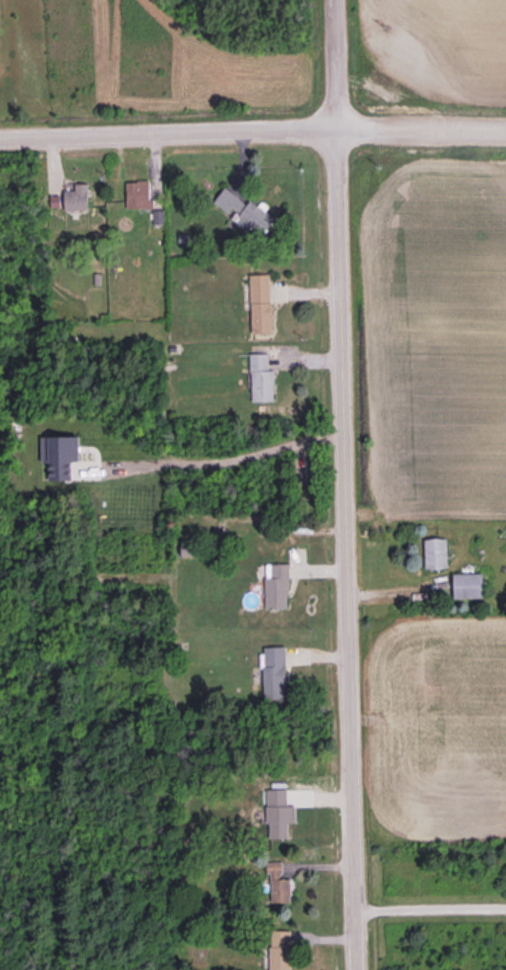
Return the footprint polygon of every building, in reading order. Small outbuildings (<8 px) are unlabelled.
[(126,207),(153,207),(153,199),(150,199),(149,180),(126,181),(126,207)] [(88,183),(74,183),(74,186),(64,186),(64,210),(88,210),(88,183)] [(275,217),(249,200),(247,203),(223,187),(213,202),(231,214),(228,218),(248,232),(250,228),(262,236),(275,217)] [(251,333),(271,333),(270,274),(250,274),(251,333)] [(275,401),(274,369),(270,370),(269,353),(250,353),(251,402),(275,401)] [(48,480),(71,479),(71,462),(80,462),(79,436),(40,436),(40,462),(48,462),(48,480)] [(288,563),(265,564),(266,609),(289,608),(288,563)] [(453,573),(453,598),(483,597),(482,572),(453,573)] [(264,699),(286,698),(285,646),(262,646),(264,699)] [(267,788),(265,837),(289,838),(289,823),(296,823),(296,805),(287,805),(288,789),(267,788)] [(270,902),(292,901),(291,878),(283,878),(282,861),(268,861),(270,902)] [(270,930),(270,969),(291,969),(291,930),(270,930)]
